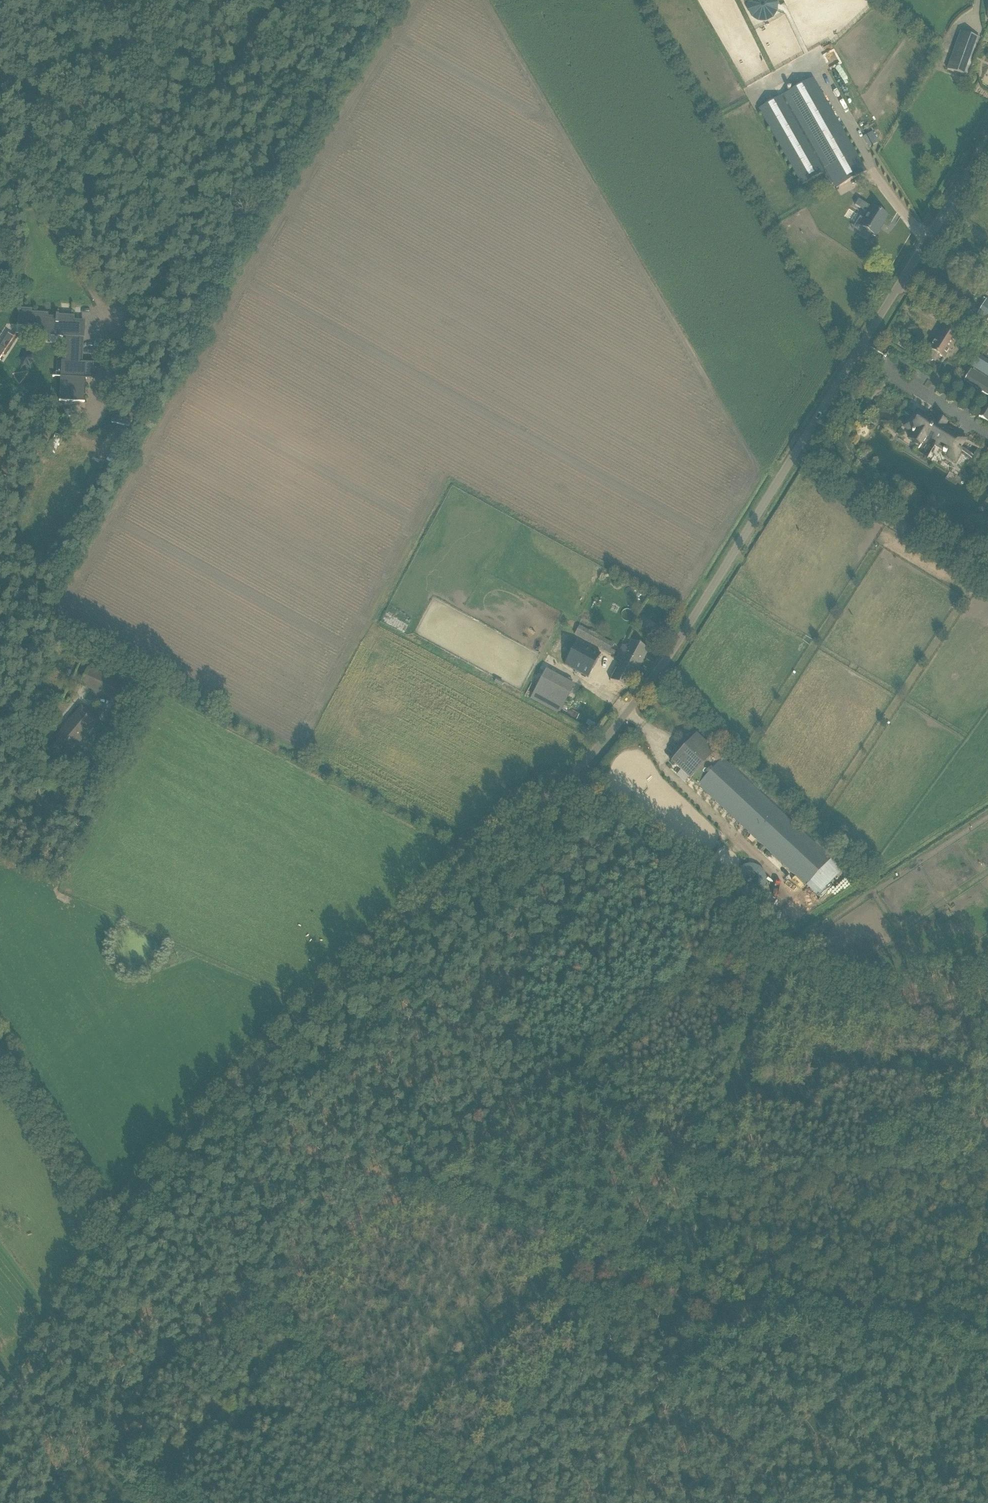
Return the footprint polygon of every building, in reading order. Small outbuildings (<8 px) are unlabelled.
[(751,14),(752,16),(754,18),(756,19),(758,20),(760,21),(763,21),(765,21),(767,20),(770,19),(772,18),(773,16),(775,14),(776,12),(776,10),(777,7),(776,5),(776,3),(775,0),(774,0),(751,0),(750,3),(749,5),(749,7),(749,10),(750,12),(751,14)] [(979,38),(970,35),(961,32),(948,70),(966,76),(979,38)] [(780,96),(759,108),(802,185),(823,173),(830,185),(833,183),(836,188),(866,172),(813,78),(783,95),(780,96)] [(873,131),(865,135),(869,145),(878,141),(873,131)] [(887,216),(879,211),(861,200),(857,206),(868,213),(860,226),(875,236),(887,216)] [(987,322),(987,300),(984,298),(974,313),(987,322)] [(19,310),(19,325),(45,326),(45,336),(66,337),(65,361),(62,361),(60,401),(84,402),(86,363),(81,363),(83,337),(84,322),(83,322),(83,325),(73,324),(74,317),(75,318),(75,317),(59,316),(59,314),(56,314),(56,318),(47,318),(47,314),(31,313),(31,310),(19,310)] [(944,325),(929,348),(928,347),(914,370),(931,380),(938,369),(935,366),(941,356),(944,358),(959,335),(944,325)] [(1,357),(13,337),(8,334),(0,346),(0,357),(1,357)] [(974,368),(973,370),(971,370),(971,369),(964,380),(965,381),(987,395),(987,366),(977,359),(972,367),(974,368)] [(987,403),(980,416),(979,416),(987,422),(987,403)] [(909,419),(904,428),(912,433),(912,434),(909,439),(920,446),(926,436),(937,443),(939,440),(947,445),(944,450),(943,452),(955,459),(961,451),(959,450),(966,439),(963,437),(964,436),(956,431),(955,432),(944,425),(946,422),(938,417),(936,420),(927,414),(925,417),(917,411),(913,418),(914,419),(912,421),(909,419)] [(579,625),(574,634),(608,653),(609,652),(614,655),(616,652),(611,649),(613,644),(579,625)] [(619,662),(609,680),(627,690),(649,649),(632,640),(628,647),(625,653),(620,651),(616,660),(619,662)] [(575,648),(565,666),(588,678),(597,663),(601,656),(601,655),(592,650),(589,656),(575,648)] [(123,684),(114,680),(88,668),(81,685),(115,700),(123,684)] [(559,714),(573,687),(545,673),(531,700),(559,714)] [(532,697),(538,682),(532,680),(526,694),(532,697)] [(94,729),(91,727),(97,720),(81,706),(55,738),(71,751),(87,732),(90,734),(94,729)] [(125,715),(112,709),(110,713),(123,719),(125,715)] [(830,859),(699,737),(673,765),(675,766),(676,765),(805,886),(830,859)] [(749,890),(768,885),(762,861),(742,866),(749,890)]
